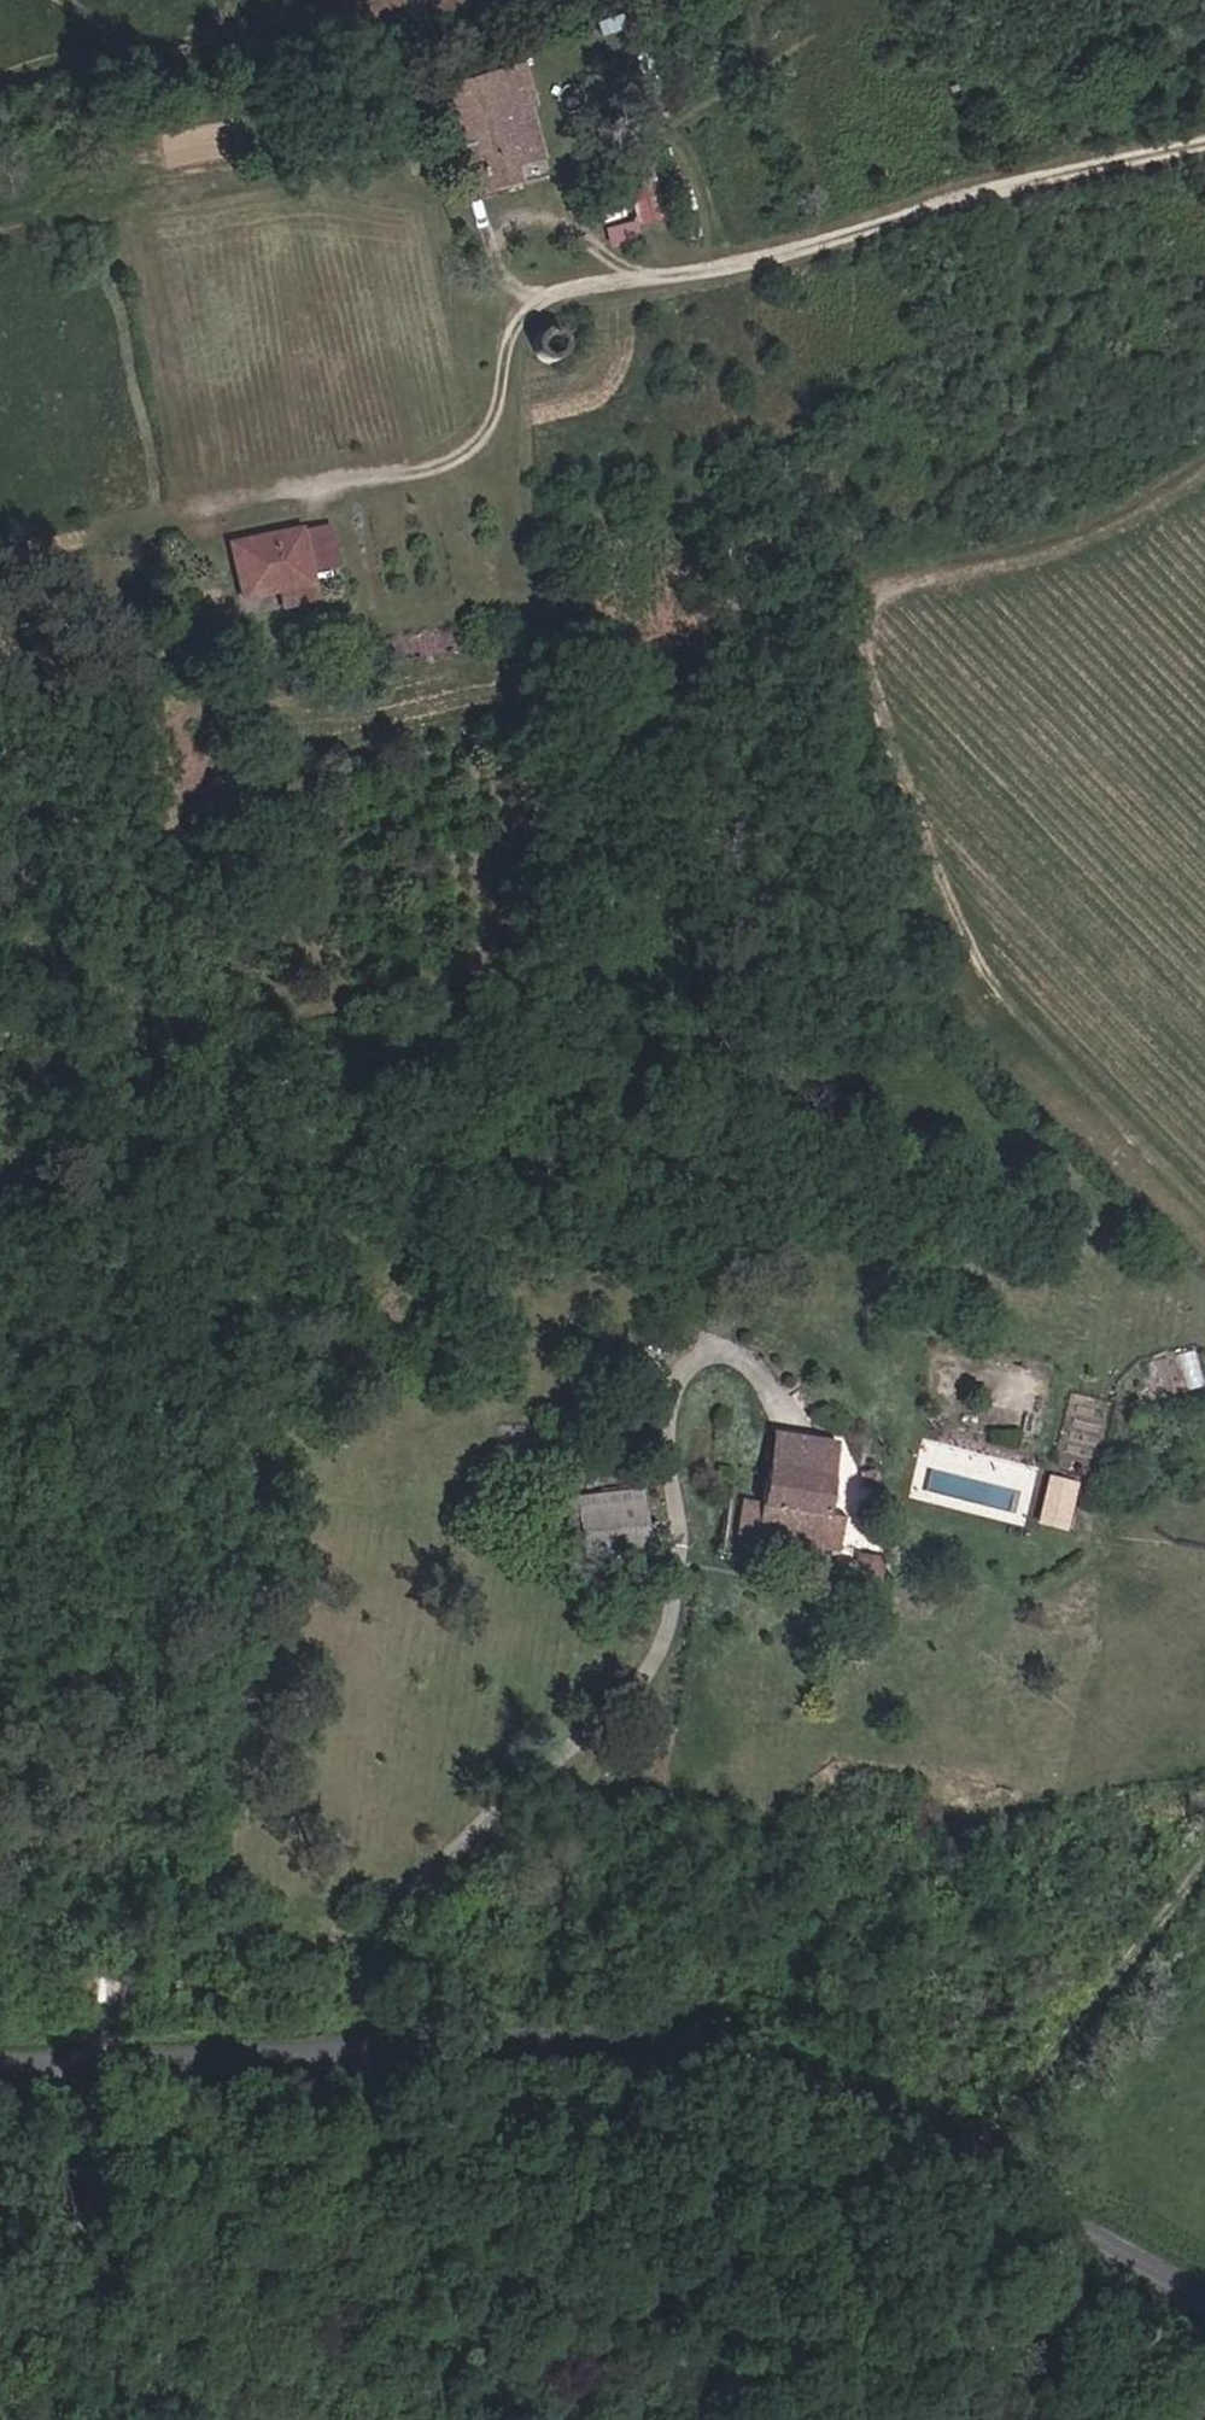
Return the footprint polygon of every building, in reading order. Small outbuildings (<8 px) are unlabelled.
[(539,101),(527,57),(445,80),(467,157),(479,153),(488,189),(524,179),(519,163),(548,155),(534,103),(539,101)] [(662,210),(647,148),(622,154),(637,216),(662,210)] [(324,526),(298,530),(304,575),(331,571),(324,526)] [(304,575),(298,530),(232,540),(240,596),(274,591),(306,586),(304,575)] [(309,608),(306,586),(274,591),(277,613),(309,608)] [(840,1544),(844,1519),(825,1516),(839,1440),(770,1427),(748,1547),(823,1560),(826,1542),(840,1544)] [(1070,1530),(1078,1480),(1046,1475),(1037,1524),(1070,1530)] [(563,1494),(568,1556),(644,1549),(639,1488),(563,1494)]
